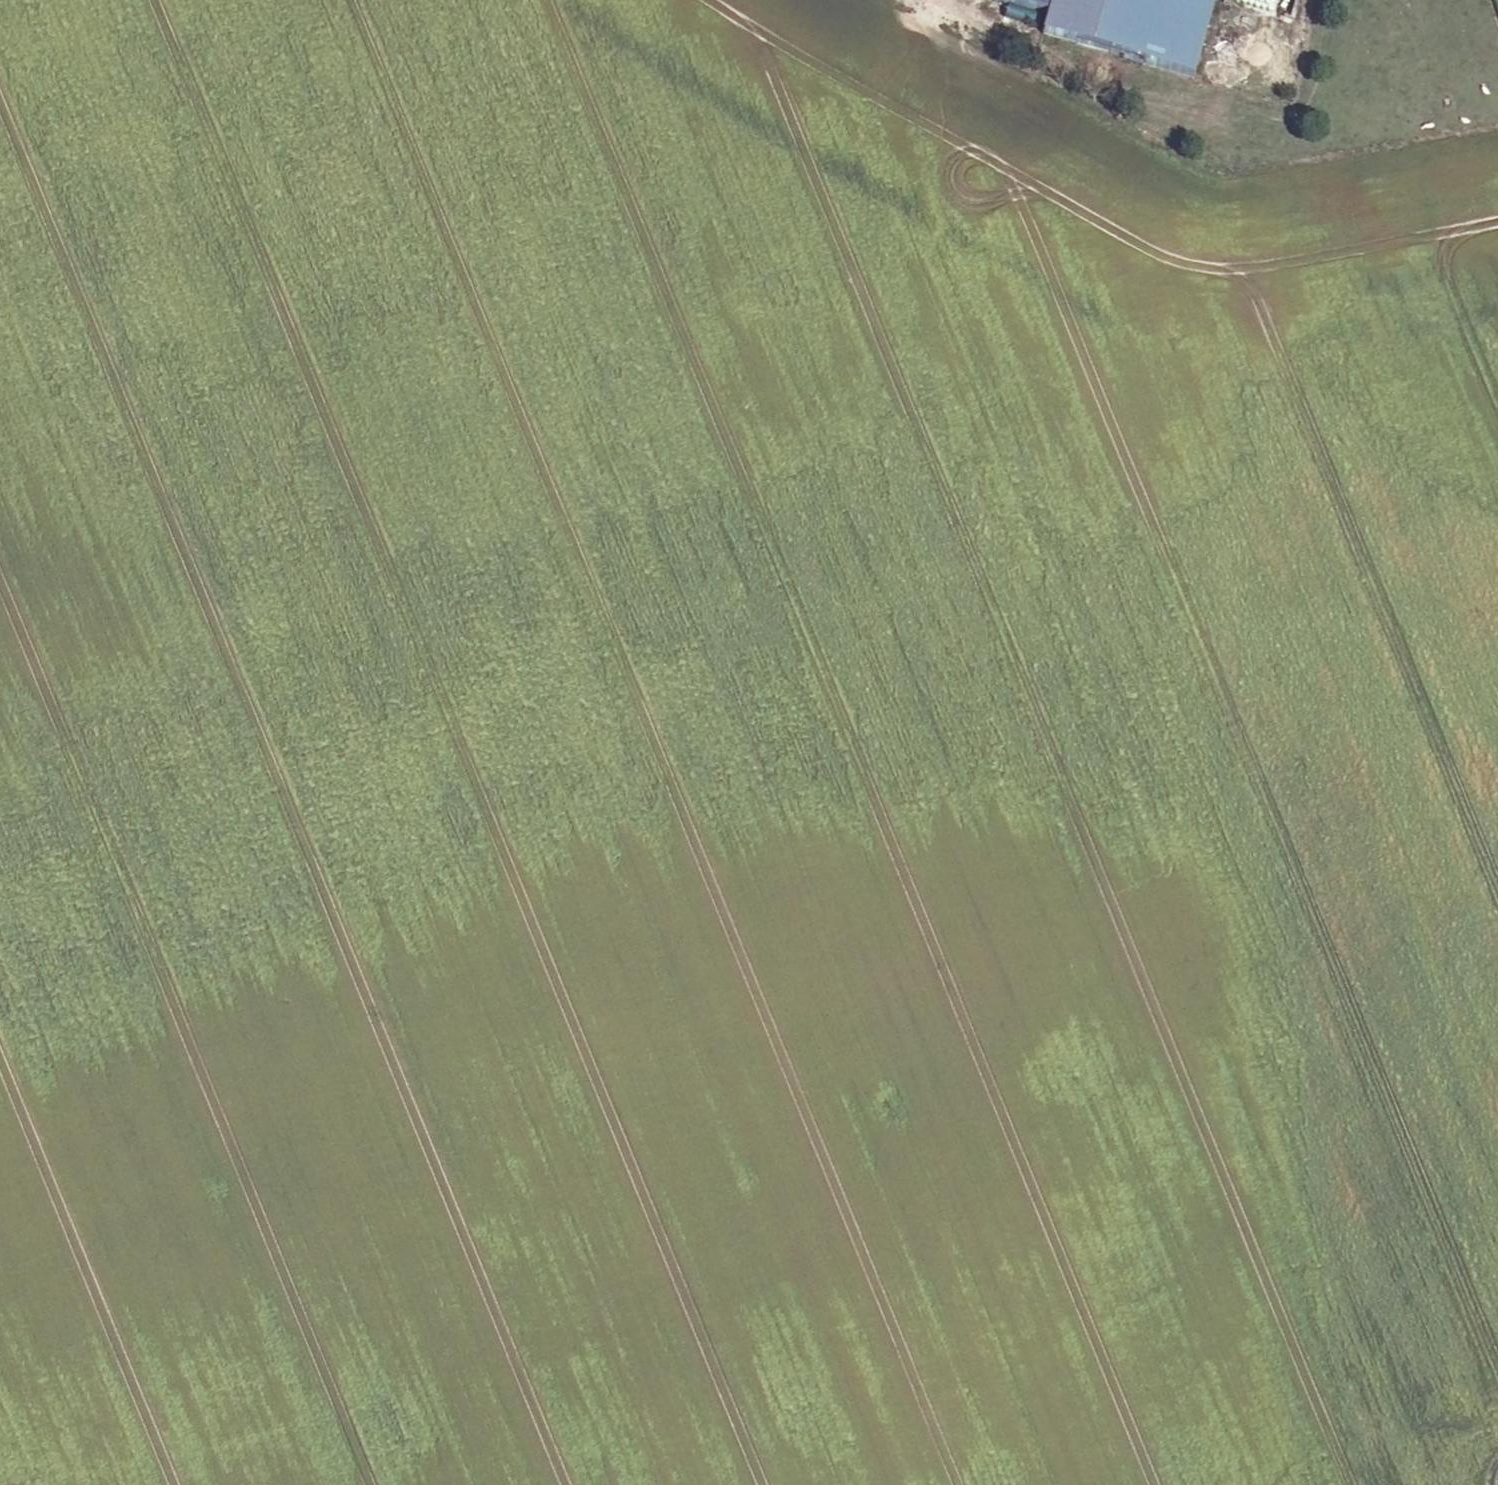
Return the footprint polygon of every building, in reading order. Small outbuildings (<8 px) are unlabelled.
[(1054,0),(991,0),(1050,16),(1054,0)] [(1050,16),(1045,35),(1195,75),(1215,0),(1054,0),(1050,16)]
